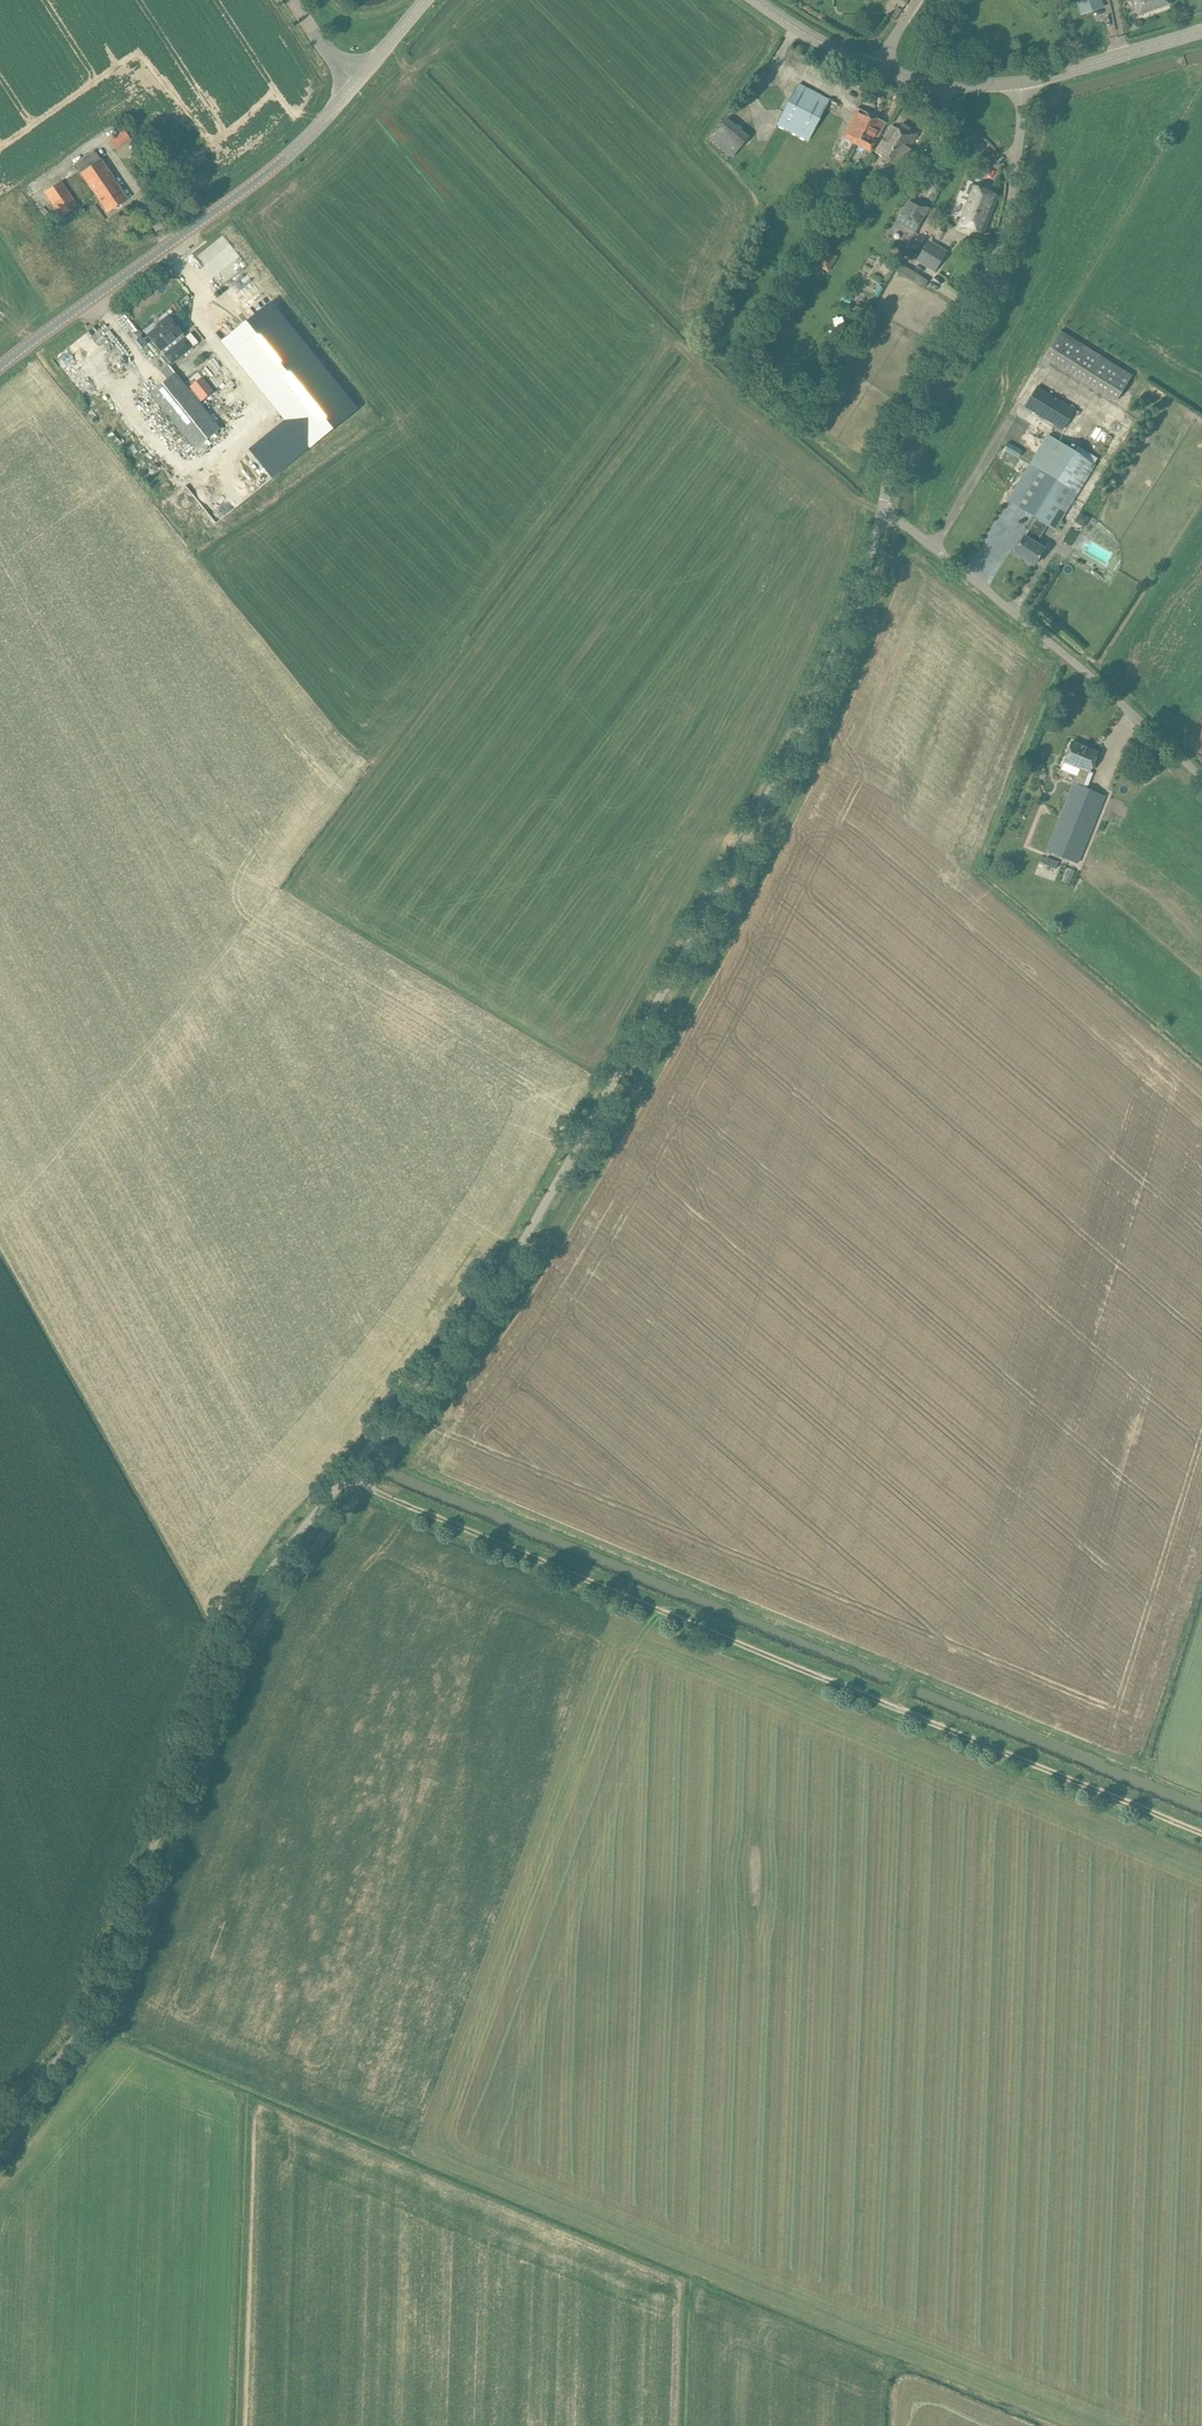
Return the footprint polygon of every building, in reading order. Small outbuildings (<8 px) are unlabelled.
[(1101,0),(1075,0),(1081,15),(1103,7),(1101,0)] [(1168,0),(1133,0),(1138,16),(1170,5),(1168,0)] [(827,99),(799,85),(778,127),(806,141),(827,99)] [(885,123),(857,108),(843,136),(871,151),(885,123)] [(750,137),(727,118),(709,139),(732,158),(750,137)] [(917,134),(901,124),(898,129),(891,126),(883,140),(883,139),(875,153),(898,168),(910,149),(908,148),(917,134)] [(131,139),(124,129),(110,140),(116,149),(131,139)] [(985,148),(983,154),(989,157),(992,151),(985,148)] [(121,189),(95,151),(75,165),(109,213),(128,199),(121,189)] [(924,157),(916,170),(927,177),(935,164),(924,157)] [(78,206),(61,181),(45,192),(62,217),(78,206)] [(956,220),(954,224),(983,236),(998,196),(970,185),(967,194),(970,195),(959,221),(956,220)] [(904,209),(900,215),(918,227),(922,220),(930,207),(920,201),(917,204),(910,200),(904,209)] [(832,216),(823,230),(832,236),(835,232),(832,231),(835,227),(837,228),(841,221),(832,216)] [(946,252),(931,243),(919,262),(935,272),(946,252)] [(823,248),(811,267),(825,276),(827,272),(828,272),(838,256),(823,248)] [(273,307),(227,345),(310,448),(356,410),(273,307)] [(194,347),(169,315),(161,322),(162,323),(148,335),(172,365),(194,347)] [(1132,375),(1060,330),(1044,357),(1115,401),(1132,375)] [(235,379),(238,376),(209,341),(199,349),(207,359),(198,367),(217,391),(213,394),(234,420),(258,400),(250,390),(247,393),(235,379)] [(167,380),(150,393),(195,450),(221,429),(219,426),(201,404),(195,396),(190,390),(176,372),(175,373),(168,365),(160,371),(167,380)] [(203,377),(190,387),(192,389),(190,390),(195,396),(196,395),(201,402),(214,392),(203,377)] [(1075,409),(1037,386),(1024,406),(1063,429),(1075,409)] [(1047,435),(1029,464),(1039,470),(1016,506),(1036,519),(1024,537),(1024,536),(1013,553),(1034,565),(1044,549),(1036,544),(1047,525),(1055,530),(1095,465),(1047,435)] [(1022,451),(1007,443),(1003,450),(1018,458),(1022,451)] [(1007,501),(1016,506),(1039,470),(1029,464),(1007,501)] [(1080,513),(1077,521),(1085,524),(1089,516),(1080,513)] [(1097,753),(1071,742),(1063,762),(1064,762),(1061,769),(1078,776),(1074,784),(1047,851),(1077,863),(1104,796),(1082,787),(1089,772),(1097,753)] [(1046,857),(1044,864),(1056,869),(1058,862),(1046,857)]
